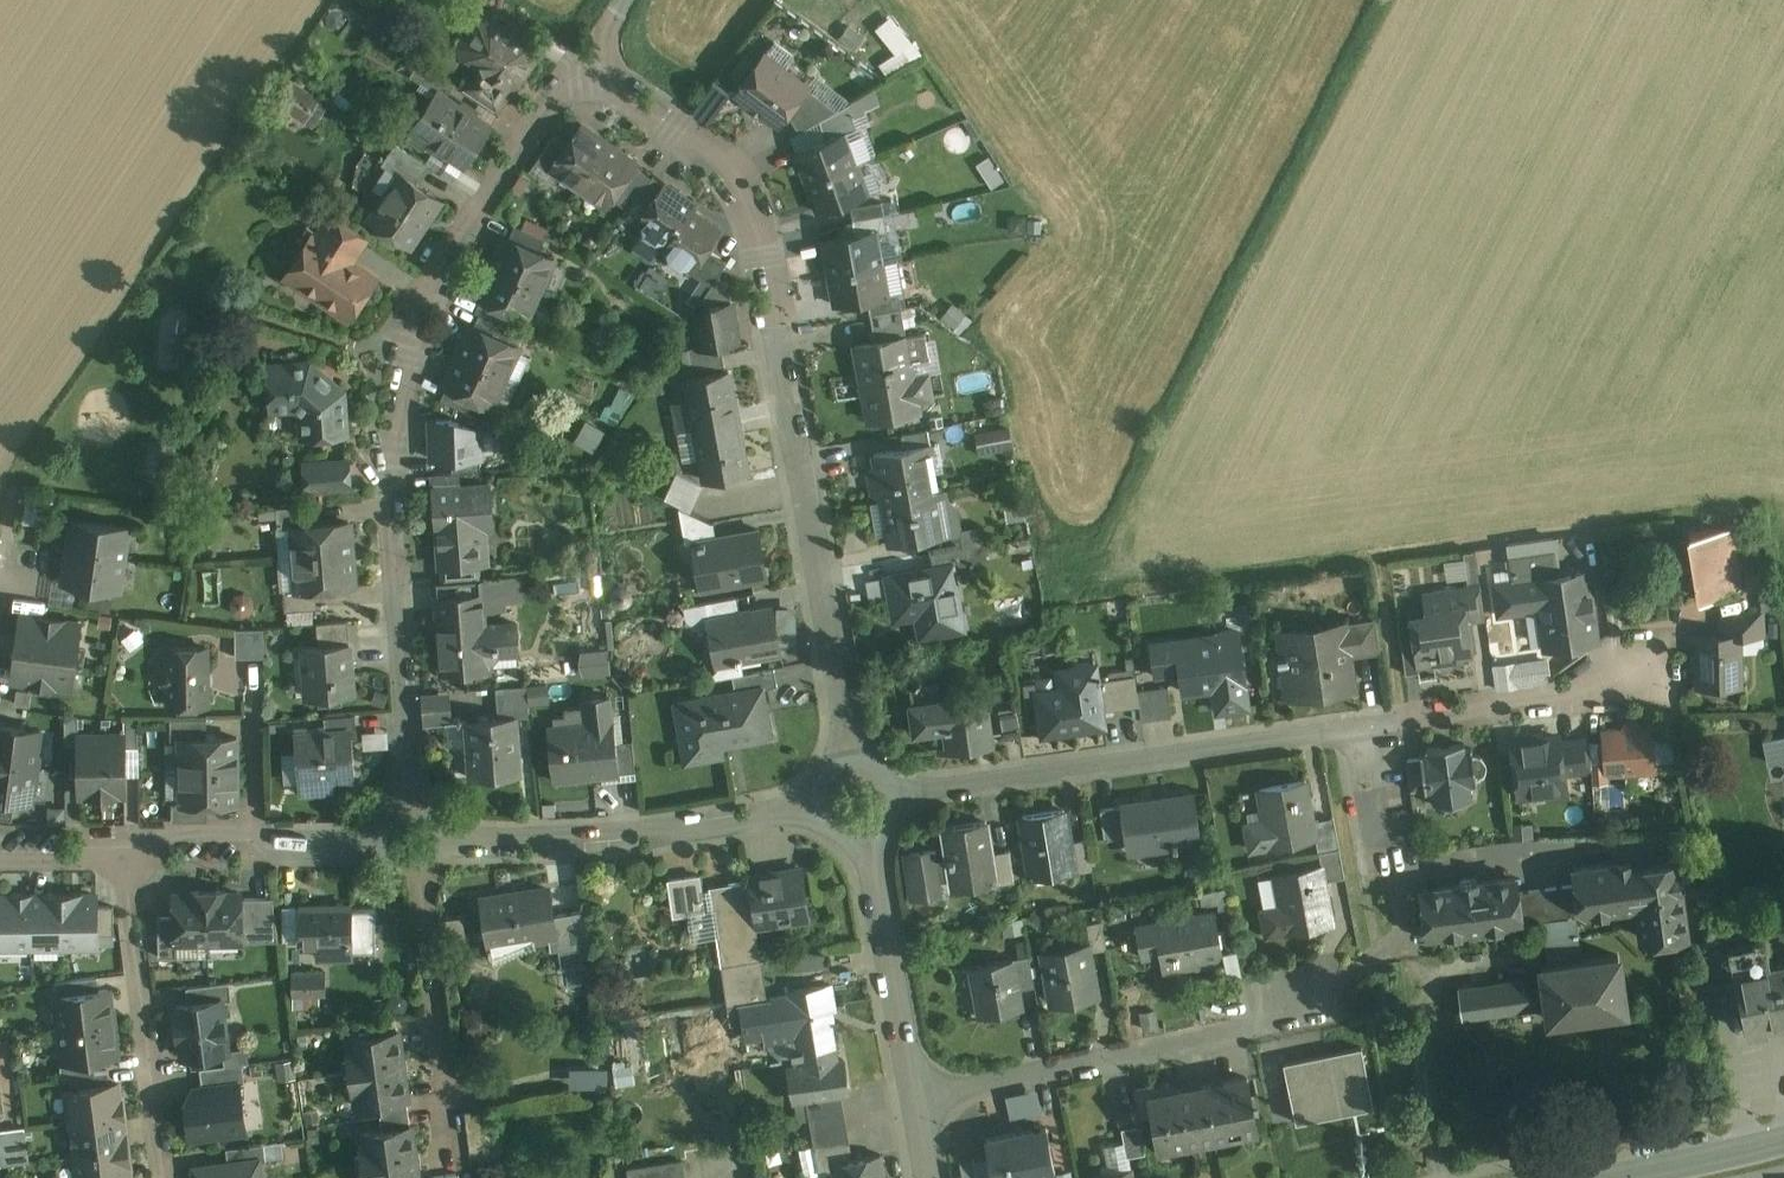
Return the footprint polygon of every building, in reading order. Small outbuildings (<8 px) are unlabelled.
[(895,14),(877,27),(896,52),(882,62),(888,70),(920,46),(895,14)] [(532,45),(491,17),(480,20),(471,32),(468,30),(458,32),(453,39),(455,48),(462,53),(469,51),(482,60),(484,69),(478,76),(480,83),(499,95),(506,84),(518,82),(535,57),(532,45)] [(858,47),(864,34),(848,26),(842,39),(858,47)] [(794,54),(774,40),(765,53),(767,55),(765,58),(782,70),(784,67),(794,54)] [(767,55),(765,53),(737,90),(745,96),(743,99),(761,113),(763,110),(780,122),(806,86),(807,84),(784,67),(782,70),(765,58),(767,55)] [(454,84),(423,63),(419,60),(410,74),(437,92),(438,90),(447,96),(454,84)] [(716,76),(694,107),(712,119),(733,87),(716,76)] [(327,106),(289,80),(276,101),(293,112),(314,126),(327,106)] [(499,95),(480,83),(472,96),(498,113),(506,99),(499,95)] [(837,109),(806,86),(786,113),(792,118),(799,130),(819,119),(837,109)] [(447,96),(438,90),(437,92),(419,118),(421,125),(435,134),(430,141),(431,148),(440,153),(446,152),(464,163),(490,124),(447,96)] [(858,127),(848,102),(837,109),(819,119),(827,138),(845,131),(845,132),(858,127)] [(609,143),(582,124),(552,167),(580,186),(609,143)] [(827,138),(796,149),(808,180),(857,162),(845,132),(845,131),(827,138)] [(428,163),(396,142),(382,162),(381,163),(400,175),(401,173),(416,182),(428,163)] [(636,163),(609,143),(580,186),(607,205),(619,188),(635,164),(636,163)] [(400,175),(381,163),(382,162),(365,151),(357,164),(353,185),(381,204),(400,175)] [(857,162),(808,180),(819,212),(868,194),(857,162)] [(635,164),(619,188),(621,190),(636,200),(637,198),(653,177),(652,177),(635,164)] [(416,182),(401,173),(400,175),(381,204),(371,219),(384,227),(382,230),(383,234),(391,239),(395,238),(397,236),(410,244),(440,199),(416,182)] [(653,177),(637,198),(649,207),(666,183),(653,175),(652,177),(653,177)] [(687,198),(666,183),(649,207),(639,221),(644,225),(645,232),(656,239),(663,238),(667,241),(668,241),(690,209),(691,210),(695,204),(687,198)] [(882,200),(851,206),(854,220),(885,214),(882,200)] [(690,209),(668,241),(667,241),(663,247),(669,251),(670,257),(681,265),(688,264),(692,267),(693,268),(707,248),(719,230),(691,210),(690,209)] [(365,236),(332,214),(320,233),(321,234),(318,239),(349,260),(365,236)] [(885,214),(854,220),(856,234),(876,230),(876,232),(887,230),(885,214)] [(545,239),(515,225),(509,238),(539,251),(545,239)] [(856,234),(824,240),(825,244),(830,272),(882,263),(876,232),(876,230),(856,234)] [(509,238),(507,237),(493,267),(540,288),(554,258),(539,251),(509,238)] [(349,260),(318,239),(306,257),(300,253),(286,274),(324,300),(327,296),(351,312),(349,316),(351,317),(376,278),(349,260)] [(707,248),(693,268),(692,267),(689,271),(711,285),(717,276),(727,261),(707,248)] [(882,263),(830,272),(836,305),(868,299),(887,296),(887,294),(882,263)] [(540,288),(493,267),(479,297),(481,298),(516,314),(526,319),(540,288)] [(730,284),(717,276),(711,285),(701,301),(711,307),(711,306),(732,303),(730,293),(726,290),(730,284)] [(887,296),(868,299),(871,313),(902,308),(899,292),(887,294),(887,296)] [(516,314),(481,298),(475,311),(480,313),(510,327),(510,326),(516,314)] [(732,303),(711,307),(711,311),(698,331),(700,346),(701,347),(721,343),(738,340),(732,303)] [(902,308),(871,313),(876,341),(907,336),(902,308)] [(510,327),(480,313),(474,326),(509,342),(515,328),(510,326),(510,327)] [(474,326),(472,325),(458,355),(505,376),(519,346),(509,342),(474,326)] [(876,341),(855,345),(860,371),(862,370),(866,395),(864,395),(869,420),(898,415),(896,404),(916,401),(918,412),(920,411),(918,401),(932,398),(928,373),(914,376),(907,336),(876,341)] [(700,346),(689,348),(691,363),(692,362),(724,357),(721,343),(701,347),(700,346)] [(505,376),(458,355),(444,386),(447,387),(477,400),(492,407),(505,376)] [(724,357),(692,362),(691,363),(684,364),(686,378),(726,371),(724,357)] [(344,391),(310,362),(292,363),(292,366),(270,368),(270,365),(267,365),(270,410),(295,408),(301,413),(303,438),(347,435),(344,391)] [(726,371),(686,378),(696,430),(738,422),(729,371),(726,371)] [(477,400),(447,387),(441,400),(471,413),(477,400)] [(588,419),(576,441),(595,451),(607,430),(588,419)] [(480,433),(452,420),(431,421),(432,458),(452,458),(480,457),(481,457),(480,433)] [(738,422),(696,430),(706,481),(748,473),(738,422)] [(1011,424),(978,431),(982,453),(1016,446),(1011,424)] [(928,429),(902,434),(905,448),(931,444),(928,429)] [(905,448),(874,454),(882,499),(939,489),(932,490),(925,454),(925,453),(924,447),(931,446),(931,444),(905,448)] [(480,457),(452,458),(453,472),(481,471),(480,457)] [(304,464),(306,491),(351,488),(349,461),(304,464)] [(703,486),(677,474),(665,500),(680,508),(690,513),(703,486)] [(489,485),(435,489),(440,566),(480,563),(479,545),(486,538),(485,525),(492,525),(489,485)] [(939,489),(882,499),(883,500),(890,499),(895,529),(888,531),(891,545),(928,538),(947,535),(947,534),(942,508),(939,489)] [(310,505),(276,508),(278,529),(293,528),(293,527),(312,525),(310,505)] [(957,513),(949,507),(942,508),(947,534),(961,532),(957,513)] [(690,513),(680,508),(686,545),(693,543),(693,542),(716,538),(714,522),(712,523),(690,513)] [(128,528),(72,521),(67,551),(124,559),(128,528)] [(312,525),(293,527),(293,528),(295,557),(352,553),(349,522),(312,525)] [(1742,591),(1732,527),(1690,533),(1692,550),(1695,565),(1700,598),(1742,591)] [(716,538),(693,542),(693,543),(694,547),(701,546),(705,570),(698,571),(702,589),(767,577),(758,530),(716,538)] [(961,532),(947,534),(947,535),(928,538),(931,554),(964,548),(964,547),(961,532)] [(964,548),(931,554),(934,569),(953,565),(953,567),(970,564),(966,547),(964,547),(964,548)] [(1554,550),(1509,557),(1513,571),(1556,565),(1554,550)] [(1692,550),(1676,552),(1678,568),(1695,565),(1692,550)] [(124,559),(67,551),(63,582),(120,589),(124,559)] [(352,553),(295,557),(297,589),(298,590),(316,588),(354,586),(352,553)] [(1451,577),(1472,573),(1469,555),(1448,559),(1451,577)] [(480,563),(440,566),(441,582),(459,581),(482,579),(480,563)] [(934,569),(926,570),(927,574),(919,575),(918,571),(887,577),(895,620),(934,613),(937,634),(964,629),(953,567),(953,565),(934,569)] [(1589,579),(1582,573),(1558,577),(1556,565),(1513,571),(1514,581),(1495,584),(1499,615),(1540,609),(1545,648),(1580,643),(1579,637),(1597,635),(1589,579)] [(1759,572),(1745,575),(1748,590),(1762,588),(1759,572)] [(482,579),(459,581),(461,611),(484,609),(484,610),(492,609),(490,579),(482,579)] [(1482,587),(1433,595),(1435,608),(1428,609),(1430,623),(1413,626),(1418,660),(1437,657),(1438,664),(1443,668),(1453,667),(1457,662),(1456,655),(1471,652),(1466,619),(1486,616),(1482,587)] [(316,588),(298,590),(297,589),(283,590),(285,611),(318,609),(316,588)] [(735,597),(705,603),(708,621),(714,620),(713,618),(738,614),(735,597)] [(738,614),(713,618),(714,620),(722,664),(781,653),(773,608),(738,614)] [(487,650),(485,625),(484,610),(484,609),(461,611),(438,612),(442,673),(466,671),(466,663),(486,661),(486,669),(488,669),(487,650)] [(1763,610),(1721,617),(1722,636),(1741,635),(1741,636),(1764,636),(1763,610)] [(79,622),(22,614),(19,634),(16,634),(12,660),(16,660),(13,680),(70,688),(73,668),(76,668),(80,642),(76,642),(79,622)] [(1376,619),(1346,623),(1351,657),(1381,652),(1376,619)] [(348,621),(317,623),(318,647),(350,644),(348,621)] [(516,623),(485,625),(487,650),(490,650),(490,652),(499,651),(499,649),(516,648),(516,652),(518,652),(516,623)] [(1346,623),(1280,632),(1283,654),(1275,656),(1275,660),(1284,659),(1290,700),(1356,690),(1351,657),(1346,623)] [(264,657),(264,629),(235,629),(236,658),(264,657)] [(1239,633),(1232,631),(1223,632),(1218,636),(1218,635),(1217,636),(1217,635),(1216,636),(1217,643),(1241,639),(1240,632),(1239,632),(1239,633)] [(1722,636),(1696,637),(1698,687),(1742,686),(1741,636),(1741,635),(1722,636)] [(1217,643),(1203,645),(1202,638),(1176,642),(1180,670),(1183,691),(1222,686),(1225,709),(1248,706),(1244,682),(1247,682),(1241,639),(1217,643)] [(1176,642),(1152,645),(1156,673),(1180,670),(1176,642)] [(318,647),(303,648),(305,679),(312,678),(314,697),(354,694),(352,672),(351,672),(349,646),(350,646),(350,644),(318,647)] [(208,704),(207,647),(168,648),(168,667),(163,673),(163,681),(169,686),(169,704),(208,704)] [(612,647),(583,648),(584,674),(613,673),(612,647)] [(1471,652),(1456,655),(1457,662),(1453,667),(1443,668),(1438,664),(1437,657),(1418,660),(1420,672),(1473,664),(1471,652)] [(1495,663),(1499,688),(1525,683),(1522,659),(1495,663)] [(1096,665),(1069,669),(1072,688),(1037,693),(1043,735),(1068,732),(1068,731),(1103,726),(1103,727),(1105,726),(1101,700),(1098,681),(1096,665)] [(775,669),(733,676),(736,692),(763,687),(763,689),(778,686),(775,669)] [(1135,675),(1098,681),(1101,700),(1112,698),(1114,710),(1140,706),(1138,691),(1135,675)] [(527,685),(496,687),(499,718),(516,717),(529,716),(527,685)] [(1168,686),(1138,691),(1140,706),(1142,721),(1173,717),(1168,686)] [(736,692),(702,698),(703,705),(684,709),(693,758),(686,759),(687,762),(723,755),(721,743),(747,739),(748,741),(772,737),(763,689),(763,687),(736,692)] [(984,695),(943,700),(943,703),(912,708),(916,735),(948,730),(950,746),(940,748),(941,751),(971,746),(970,739),(988,737),(989,743),(991,743),(984,695)] [(450,696),(422,697),(424,728),(451,727),(450,696)] [(609,697),(585,700),(588,723),(548,728),(553,780),(555,780),(555,774),(601,769),(602,775),(603,774),(603,770),(617,768),(618,773),(620,773),(617,742),(614,721),(612,721),(609,697)] [(1016,707),(999,709),(1004,739),(1022,736),(1016,707)] [(355,715),(324,717),(325,731),(352,730),(352,731),(356,730),(355,715)] [(79,734),(78,717),(65,717),(66,745),(79,745),(79,734)] [(499,718),(466,720),(468,744),(471,777),(493,775),(493,776),(520,773),(516,717),(499,718)] [(207,738),(206,718),(171,719),(171,740),(180,740),(180,738),(207,738)] [(139,750),(138,719),(124,720),(124,734),(125,750),(139,750)] [(39,766),(41,751),(37,750),(40,731),(0,725),(0,761),(39,766)] [(1652,728),(1603,732),(1607,774),(1655,770),(1652,728)] [(390,729),(366,730),(366,745),(390,744),(390,729)] [(325,731),(295,734),(298,782),(300,781),(336,778),(336,779),(355,777),(352,731),(352,730),(325,731)] [(103,795),(101,734),(79,734),(79,745),(80,795),(103,795)] [(124,734),(101,734),(103,795),(125,794),(125,750),(124,734)] [(1559,737),(1530,741),(1529,734),(1511,737),(1515,761),(1514,761),(1519,796),(1545,792),(1546,799),(1567,796),(1564,769),(1560,743),(1559,737)] [(238,770),(237,737),(207,738),(180,738),(180,740),(180,771),(238,770)] [(1590,738),(1560,743),(1564,769),(1576,767),(1577,773),(1592,771),(1590,738)] [(633,740),(617,742),(620,773),(636,771),(633,740)] [(1465,744),(1427,749),(1428,755),(1421,756),(1421,759),(1425,789),(1426,792),(1433,791),(1435,806),(1473,800),(1473,798),(1466,799),(1464,787),(1478,785),(1477,778),(1479,778),(1484,775),(1485,772),(1487,767),(1486,764),(1484,759),(1482,758),(1482,757),(1476,755),(1474,756),(1473,749),(1466,750),(1465,744)] [(1421,759),(1406,761),(1411,791),(1425,789),(1421,759)] [(0,761),(0,797),(15,799),(30,801),(33,782),(36,782),(39,766),(0,761)] [(238,802),(238,770),(180,771),(181,802),(181,803),(208,803),(238,802)] [(1306,781),(1259,789),(1265,821),(1246,824),(1251,849),(1316,837),(1317,837),(1313,821),(1306,781)] [(1193,787),(1121,797),(1126,832),(1129,854),(1201,844),(1193,787)] [(0,797),(0,818),(12,820),(15,799),(0,797)] [(1121,797),(1094,801),(1099,835),(1126,832),(1121,797)] [(208,803),(181,803),(181,802),(172,802),(172,820),(208,820),(208,803)] [(1064,811),(1023,817),(1033,878),(1036,878),(1035,871),(1071,866),(1072,873),(1074,872),(1069,842),(1070,842),(1064,811)] [(1334,817),(1313,821),(1317,837),(1316,837),(1319,851),(1340,848),(1334,817)] [(986,822),(945,828),(950,858),(944,859),(944,863),(936,864),(934,850),(911,853),(913,867),(908,868),(913,899),(941,894),(939,879),(953,877),(954,883),(993,877),(994,884),(996,884),(990,854),(991,854),(986,822)] [(1070,842),(1069,842),(1074,872),(1092,870),(1087,839),(1070,842)] [(1340,848),(1319,851),(1322,866),(1325,880),(1345,876),(1340,847),(1340,848)] [(991,854),(990,854),(996,884),(1015,881),(1010,851),(991,854)] [(1677,862),(1620,871),(1619,863),(1603,865),(1574,869),(1576,884),(1579,905),(1580,905),(1588,912),(1638,906),(1641,934),(1649,940),(1687,935),(1677,862)] [(1322,866),(1275,875),(1281,906),(1263,910),(1267,934),(1333,922),(1325,880),(1322,866)] [(802,869),(749,877),(749,882),(756,926),(810,918),(802,869)] [(700,876),(670,881),(675,917),(706,912),(700,876)] [(1477,879),(1460,881),(1460,885),(1422,890),(1425,913),(1424,913),(1422,917),(1422,922),(1427,925),(1428,935),(1520,922),(1521,923),(1522,923),(1518,892),(1516,877),(1478,882),(1477,879)] [(749,882),(711,887),(723,964),(760,958),(756,926),(749,882)] [(1576,884),(1518,892),(1522,923),(1544,920),(1568,917),(1580,905),(1579,905),(1576,884)] [(550,889),(482,900),(489,943),(491,942),(490,939),(533,932),(534,941),(550,939),(558,937),(554,915),(550,889)] [(209,941),(208,890),(191,891),(191,894),(175,894),(175,916),(176,941),(177,941),(209,941)] [(241,897),(241,893),(225,893),(225,890),(208,890),(209,941),(242,940),(241,897)] [(81,894),(46,894),(46,896),(32,896),(31,894),(13,895),(13,896),(0,897),(0,946),(98,945),(98,935),(97,906),(97,895),(81,895),(81,894)] [(279,940),(273,897),(241,897),(242,940),(279,940)] [(114,934),(114,905),(97,906),(98,935),(114,934)] [(351,910),(351,905),(302,906),(303,943),(318,942),(334,942),(334,949),(352,949),(351,910)] [(377,951),(376,909),(351,910),(352,949),(352,952),(377,951)] [(585,910),(571,912),(576,945),(590,943),(585,910)] [(571,912),(554,915),(558,937),(550,939),(551,949),(576,945),(571,912)] [(1216,912),(1136,927),(1137,929),(1144,928),(1148,948),(1159,946),(1163,968),(1182,965),(1182,964),(1196,961),(1197,964),(1223,960),(1224,959),(1221,942),(1216,912)] [(176,941),(175,916),(158,916),(159,956),(178,955),(177,941),(176,941)] [(1568,917),(1544,920),(1546,936),(1579,931),(1578,924),(1568,917)] [(1102,922),(1088,924),(1093,951),(1107,949),(1102,922)] [(1579,931),(1546,936),(1549,964),(1583,960),(1579,931)] [(1236,939),(1221,942),(1224,959),(1223,960),(1225,973),(1242,970),(1236,939)] [(210,955),(209,941),(177,941),(178,955),(208,954),(208,955),(210,955)] [(1765,941),(1731,948),(1736,973),(1770,966),(1765,941)] [(352,952),(352,949),(334,949),(334,942),(318,942),(317,954),(322,958),(349,958),(352,958),(352,952)] [(1087,946),(1045,954),(1051,983),(1059,982),(1062,1001),(1096,995),(1093,978),(1087,946)] [(1731,948),(1705,954),(1709,985),(1737,979),(1736,973),(1731,948)] [(1549,964),(1542,965),(1542,966),(1549,1019),(1626,1008),(1619,955),(1617,956),(1617,955),(1583,960),(1549,964)] [(1030,956),(1014,959),(1019,990),(1035,987),(1030,956)] [(1014,959),(960,969),(960,972),(972,970),(980,1014),(968,1016),(969,1019),(1023,1009),(1019,990),(1014,959)] [(1736,973),(1737,979),(1748,1031),(1768,1027),(1767,1022),(1783,1019),(1783,963),(1770,966),(1736,973)] [(326,995),(326,971),(292,971),(293,995),(326,995)] [(57,996),(99,991),(98,976),(55,982),(57,996)] [(1524,978),(1459,987),(1463,1018),(1541,1007),(1538,987),(1525,988),(1524,978)] [(229,982),(187,987),(189,1004),(221,1000),(221,1001),(232,1000),(229,982)] [(832,985),(789,992),(790,995),(795,1023),(797,1035),(795,1035),(798,1051),(799,1051),(800,1053),(835,1047),(829,1012),(836,1010),(832,985)] [(99,991),(57,996),(61,1029),(114,1022),(113,1013),(111,1014),(108,989),(99,991)] [(790,995),(740,1003),(747,1037),(764,1035),(763,1028),(795,1023),(790,995)] [(189,1004),(177,1005),(178,1018),(176,1018),(179,1040),(181,1040),(183,1057),(228,1051),(221,1001),(221,1000),(189,1004)] [(396,1018),(368,1022),(370,1036),(398,1032),(396,1018)] [(114,1022),(61,1029),(65,1062),(94,1058),(117,1055),(114,1031),(115,1031),(114,1022)] [(399,1032),(398,1032),(370,1036),(347,1039),(357,1105),(379,1102),(407,1098),(408,1098),(399,1032)] [(835,1047),(800,1053),(802,1066),(802,1067),(817,1065),(837,1061),(835,1047)] [(1362,1047),(1284,1063),(1297,1123),(1374,1107),(1362,1047)] [(94,1058),(65,1062),(61,1067),(62,1077),(70,1076),(96,1073),(96,1072),(94,1058)] [(837,1061),(817,1065),(820,1083),(848,1078),(845,1059),(837,1061)] [(243,1064),(200,1069),(203,1088),(239,1083),(240,1084),(245,1083),(243,1064)] [(817,1065),(802,1067),(805,1085),(820,1083),(817,1065)] [(802,1066),(794,1067),(791,1075),(792,1081),(797,1087),(805,1085),(802,1067),(802,1066)] [(807,1096),(837,1092),(837,1095),(850,1092),(848,1078),(820,1083),(805,1085),(797,1087),(792,1081),(791,1075),(794,1067),(788,1069),(794,1101),(796,1101),(808,1099),(807,1096)] [(96,1073),(70,1076),(72,1090),(110,1085),(108,1071),(96,1072),(96,1073)] [(1151,1096),(1150,1096),(1154,1115),(1160,1148),(1162,1147),(1161,1145),(1186,1140),(1186,1143),(1190,1142),(1189,1139),(1213,1135),(1214,1138),(1232,1134),(1232,1131),(1254,1127),(1255,1130),(1257,1130),(1248,1078),(1172,1092),(1151,1096)] [(239,1083),(203,1088),(204,1097),(186,1099),(192,1139),(245,1132),(240,1084),(239,1083)] [(1170,1083),(1149,1087),(1151,1096),(1172,1092),(1170,1083)] [(72,1090),(67,1090),(71,1123),(124,1117),(122,1099),(120,1099),(119,1084),(72,1090)] [(1149,1087),(1134,1090),(1140,1118),(1154,1115),(1150,1096),(1151,1096),(1149,1087)] [(1013,1123),(1044,1120),(1042,1089),(1010,1091),(1013,1123)] [(837,1092),(807,1096),(808,1099),(811,1115),(812,1124),(842,1119),(837,1095),(837,1092)] [(407,1098),(379,1102),(381,1116),(409,1113),(407,1098)] [(808,1099),(796,1101),(799,1117),(811,1115),(808,1099)] [(409,1113),(381,1116),(383,1130),(411,1127),(409,1113)] [(124,1117),(71,1123),(76,1156),(128,1150),(126,1132),(125,1132),(123,1118),(124,1117)] [(842,1119),(812,1124),(815,1139),(845,1133),(842,1119)] [(360,1133),(367,1177),(419,1177),(412,1126),(411,1127),(383,1130),(360,1133)] [(1141,1126),(1122,1129),(1128,1157),(1146,1154),(1141,1126)] [(1001,1137),(987,1139),(994,1177),(1001,1177),(1009,1176),(1010,1177),(1029,1177),(1053,1173),(1053,1174),(1056,1173),(1046,1128),(1033,1130),(1033,1131),(1001,1137)] [(0,1132),(0,1154),(1,1165),(29,1162),(25,1129),(0,1132)] [(845,1133),(815,1139),(818,1153),(848,1147),(845,1133)] [(264,1145),(227,1149),(229,1165),(258,1162),(258,1163),(267,1162),(264,1145)] [(848,1147),(818,1153),(821,1170),(819,1170),(820,1172),(835,1170),(833,1163),(850,1160),(848,1147)] [(76,1156),(78,1177),(130,1177),(129,1167),(131,1167),(128,1150),(76,1156)] [(833,1163),(835,1170),(836,1177),(886,1177),(882,1155),(850,1160),(833,1163)] [(195,1169),(196,1177),(260,1177),(258,1163),(258,1162),(229,1165),(195,1169)] [(628,1169),(629,1177),(676,1177),(674,1162),(628,1169)] [(1093,1177),(1134,1177),(1133,1169),(1093,1177)]
